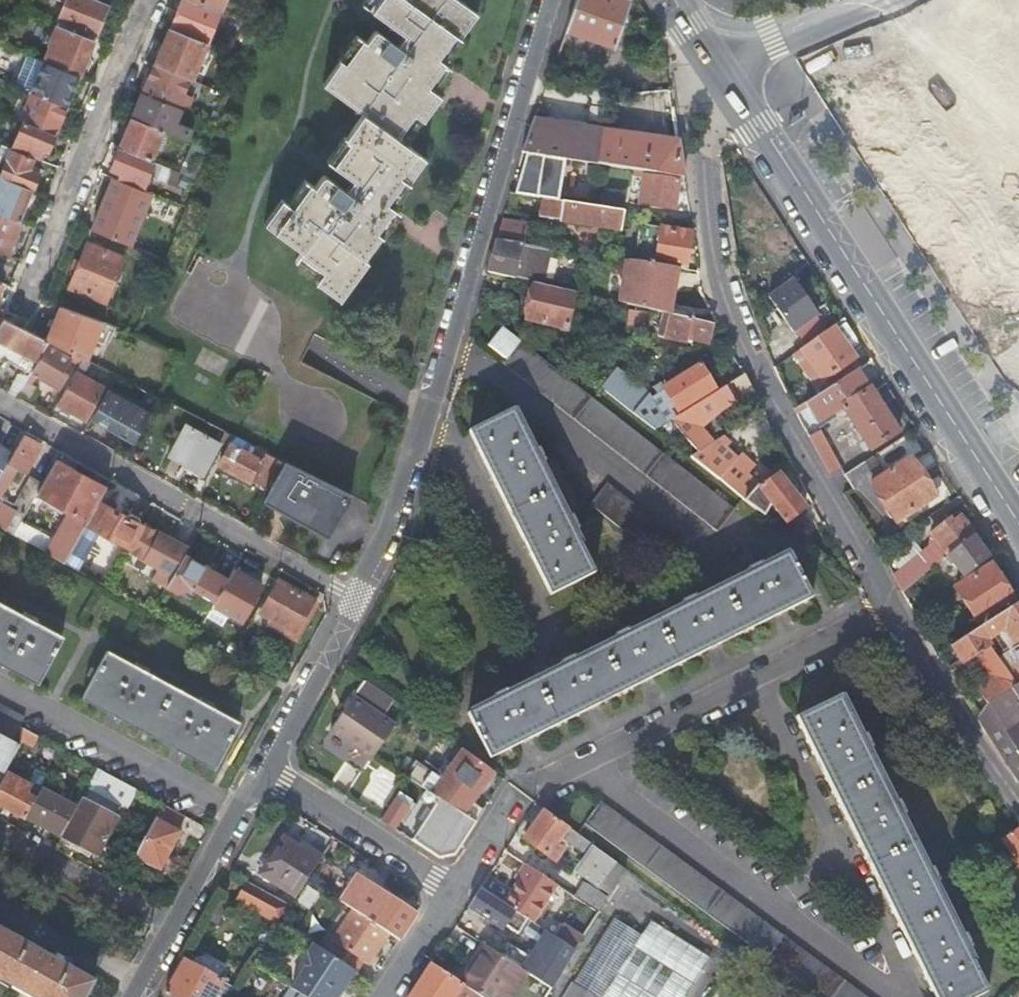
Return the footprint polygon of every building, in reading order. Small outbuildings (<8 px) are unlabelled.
[(97,0),(67,0),(58,22),(72,27),(95,37),(109,5),(97,0)] [(171,29),(206,43),(207,43),(220,13),(219,12),(190,0),(183,0),(171,29)] [(219,12),(224,0),(190,0),(219,12)] [(431,56),(447,32),(456,38),(470,17),(473,12),(472,12),(455,0),(378,0),(369,13),(379,20),(402,36),(395,46),(374,32),(370,29),(369,29),(368,29),(367,30),(367,31),(360,40),(343,66),(333,59),(316,83),(347,105),(358,113),(341,137),(351,144),(333,168),(351,181),(344,191),(325,178),(324,177),(323,177),(322,177),(322,178),(321,178),(320,178),(320,179),(313,189),(296,213),(286,206),(279,201),(261,226),(294,250),(299,254),(323,271),(316,280),(313,285),(337,302),(366,262),(361,259),(378,236),(370,230),(387,206),(381,201),(399,178),(407,184),(416,171),(425,158),(421,156),(401,142),(393,137),(410,113),(418,119),(421,121),(439,95),(432,90),(409,75),(425,52),(431,56)] [(369,13),(378,0),(363,0),(358,6),(369,13)] [(566,32),(614,49),(631,0),(576,0),(565,32),(566,32)] [(51,19),(26,9),(9,48),(44,62),(79,76),(95,37),(72,27),(62,49),(46,42),(49,34),(46,33),(51,19)] [(189,79),(190,80),(198,61),(206,65),(214,46),(207,43),(206,43),(171,29),(156,65),(189,79)] [(447,32),(431,56),(439,62),(456,38),(447,32)] [(350,33),(333,59),(343,66),(360,40),(350,33)] [(439,62),(431,56),(425,52),(409,75),(432,90),(447,67),(439,62)] [(242,58),(233,54),(227,69),(231,71),(236,73),(242,58)] [(79,76),(44,62),(32,92),(33,92),(67,106),(79,76)] [(183,94),(189,79),(156,65),(154,65),(143,93),(177,107),(180,108),(187,111),(192,98),(183,94)] [(55,134),(67,106),(33,92),(21,120),(25,122),(55,134)] [(174,122),(180,108),(177,107),(143,93),(132,118),(163,131),(169,133),(186,140),(191,129),(174,122)] [(647,96),(653,139),(678,143),(670,93),(647,96)] [(218,113),(212,110),(208,118),(215,121),(218,113)] [(401,142),(418,119),(410,113),(393,137),(401,142)] [(132,118),(120,148),(150,160),(163,131),(132,118)] [(535,120),(523,154),(528,155),(530,155),(530,154),(566,160),(572,161),(582,163),(594,165),(606,166),(634,171),(645,173),(684,179),(678,143),(653,139),(535,120)] [(25,122),(13,149),(35,158),(37,159),(42,149),(48,152),(55,134),(25,122)] [(324,162),(333,168),(351,144),(341,137),(329,154),(324,162)] [(122,172),(119,180),(142,189),(153,162),(150,160),(120,148),(112,168),(122,172)] [(0,175),(0,177),(32,190),(39,174),(30,170),(35,158),(13,149),(12,149),(0,175)] [(42,149),(37,159),(43,162),(48,152),(42,149)] [(516,195),(544,200),(559,202),(566,160),(530,154),(530,155),(528,155),(520,181),(516,195)] [(645,173),(634,171),(633,177),(643,179),(639,202),(638,206),(674,212),(679,182),(644,176),(645,173)] [(2,215),(19,223),(32,190),(0,177),(0,178),(0,215),(2,215)] [(630,200),(639,202),(643,179),(633,177),(630,200)] [(114,178),(92,230),(129,245),(150,192),(142,189),(119,180),(114,178)] [(390,207),(407,184),(399,178),(381,201),(387,206),(390,207)] [(304,182),(286,206),(296,213),(313,189),(304,182)] [(559,202),(544,200),(541,220),(560,222),(560,224),(622,232),(625,213),(599,208),(581,206),(559,202)] [(390,207),(387,206),(370,230),(378,236),(395,212),(390,207)] [(6,255),(19,223),(2,215),(0,215),(0,253),(6,255)] [(503,222),(497,242),(524,246),(528,226),(503,222)] [(686,269),(692,233),(640,225),(634,261),(686,269)] [(69,287),(105,302),(124,256),(88,242),(69,287)] [(497,242),(488,274),(515,280),(516,275),(548,283),(556,251),(524,246),(497,242)] [(292,263),(316,280),(323,271),(299,254),(292,263)] [(628,262),(620,303),(669,314),(678,270),(628,262)] [(793,333),(795,331),(803,344),(826,330),(817,317),(819,315),(795,280),(770,297),(793,333)] [(575,293),(535,284),(526,320),(567,330),(575,293)] [(103,321),(94,318),(61,305),(46,341),(47,341),(77,356),(81,358),(86,361),(103,321)] [(687,345),(688,340),(708,344),(713,325),(672,316),(666,340),(687,345)] [(47,341),(46,341),(33,334),(3,319),(0,325),(0,366),(0,367),(4,360),(26,372),(33,359),(37,361),(47,341)] [(801,350),(823,381),(854,359),(832,328),(801,350)] [(506,361),(503,364),(718,531),(734,511),(502,330),(489,347),(506,361)] [(68,374),(64,372),(71,359),(48,346),(32,372),(59,388),(68,374)] [(814,387),(823,381),(801,350),(792,356),(814,387)] [(823,381),(829,389),(858,371),(861,369),(854,359),(823,381)] [(615,370),(599,390),(625,409),(642,423),(655,432),(671,422),(680,416),(678,413),(707,395),(714,390),(700,366),(663,389),(660,384),(652,390),(656,396),(651,400),(648,397),(615,370)] [(74,371),(55,404),(84,421),(103,388),(74,371)] [(795,412),(797,416),(807,409),(816,425),(843,408),(856,430),(864,441),(870,451),(899,432),(871,388),(870,389),(858,371),(829,389),(795,412)] [(25,383),(29,376),(20,374),(9,394),(17,398),(21,391),(25,383)] [(745,376),(726,388),(735,403),(753,391),(745,376)] [(35,388),(25,383),(21,391),(30,397),(35,388)] [(674,426),(697,453),(710,445),(696,426),(735,403),(726,388),(709,398),(683,415),(685,417),(674,426)] [(149,414),(107,390),(92,416),(115,429),(135,441),(149,414)] [(678,413),(680,416),(683,415),(709,398),(707,395),(678,413)] [(539,450),(534,452),(513,410),(469,431),(550,596),(595,574),(574,533),(579,531),(572,517),(568,520),(541,465),(545,463),(539,450)] [(680,416),(671,422),(674,426),(685,417),(683,415),(680,416)] [(203,472),(219,442),(184,424),(168,453),(203,472)] [(864,441),(856,430),(844,438),(851,449),(864,441)] [(809,438),(829,476),(841,470),(820,431),(809,438)] [(16,469),(25,474),(41,446),(23,435),(13,453),(0,476),(0,497),(16,469)] [(697,453),(688,459),(744,502),(745,501),(759,484),(747,474),(754,466),(741,454),(737,459),(725,449),(730,443),(723,437),(710,445),(697,453)] [(268,489),(282,463),(233,438),(219,464),(268,489)] [(13,453),(0,446),(0,476),(13,453)] [(910,458),(936,497),(940,494),(915,455),(910,458)] [(866,462),(844,476),(852,490),(868,480),(895,523),(936,497),(910,458),(877,479),(866,462)] [(20,523),(13,535),(64,563),(86,524),(99,501),(106,489),(56,461),(42,484),(37,493),(69,512),(53,541),(20,523)] [(327,536),(350,495),(285,461),(263,501),(265,502),(267,497),(286,507),(283,512),(327,536)] [(759,484),(745,501),(754,508),(765,494),(787,522),(804,508),(778,473),(760,485),(759,484)] [(4,530),(13,535),(20,523),(37,493),(42,484),(30,478),(11,510),(0,503),(0,526),(5,529),(4,530)] [(606,485),(590,506),(661,561),(677,541),(606,485)] [(267,497),(265,502),(283,512),(286,507),(267,497)] [(142,526),(99,501),(86,524),(129,549),(142,526)] [(948,556),(972,537),(974,535),(961,518),(953,524),(950,521),(932,536),(948,556)] [(965,578),(989,559),(972,537),(948,556),(965,578)] [(696,600),(694,596),(681,603),(683,607),(630,634),(628,630),(613,637),(616,641),(576,661),(574,657),(560,664),(562,668),(509,695),(507,691),(494,698),(496,702),(470,715),(491,760),(812,598),(790,553),(763,567),(761,562),(746,570),(749,574),(696,600)] [(913,584),(928,572),(938,564),(929,553),(904,573),(913,584)] [(168,581),(166,586),(175,592),(192,588),(214,600),(226,579),(183,554),(168,581)] [(995,566),(991,565),(954,587),(977,624),(1014,601),(1000,579),(1001,575),(995,566)] [(260,585),(239,572),(233,569),(214,604),(240,619),(257,590),(260,585)] [(913,584),(908,588),(917,598),(936,583),(928,572),(913,584)] [(305,612),(312,600),(278,581),(260,612),(272,618),(282,624),(278,630),(291,637),(296,628),(301,630),(310,614),(305,612)] [(317,602),(312,600),(305,612),(310,614),(317,602)] [(39,682),(63,637),(37,623),(39,619),(26,611),(24,616),(0,603),(0,662),(39,682)] [(952,646),(964,665),(986,651),(990,648),(986,641),(1004,630),(1016,648),(1018,646),(1018,604),(952,646)] [(268,624),(278,630),(282,624),(272,618),(268,624)] [(295,640),(301,630),(296,628),(291,637),(295,640)] [(1016,685),(999,659),(990,648),(986,651),(992,662),(989,664),(995,675),(975,687),(986,705),(977,721),(983,731),(1018,783),(1018,782),(1018,683),(1016,685)] [(138,663),(135,667),(108,652),(84,698),(213,767),(238,721),(211,707),(213,703),(201,696),(198,700),(148,673),(150,669),(138,663)] [(861,737),(841,695),(796,718),(935,996),(979,996),(988,993),(968,951),(972,948),(965,935),(961,937),(935,885),(939,883),(932,869),(928,871),(902,818),(906,816),(898,802),(894,804),(868,751),(872,749),(865,735),(861,737)] [(377,758),(397,727),(355,698),(330,734),(374,763),(377,758)] [(18,743),(19,727),(20,728),(25,719),(0,706),(0,734),(18,743)] [(20,740),(57,760),(62,750),(20,728),(20,740)] [(5,772),(19,746),(0,735),(0,769),(5,772)] [(473,804),(495,775),(464,752),(442,782),(419,765),(410,780),(440,801),(464,816),(473,804)] [(87,789),(127,810),(137,790),(97,769),(87,789)] [(25,820),(26,819),(41,790),(31,784),(30,787),(9,775),(0,791),(0,806),(25,820)] [(26,819),(61,838),(76,808),(41,790),(26,819)] [(408,801),(400,796),(382,823),(396,832),(410,810),(405,806),(408,801)] [(61,838),(54,850),(69,858),(75,845),(97,857),(117,819),(81,800),(76,808),(61,838)] [(414,805),(408,801),(405,806),(410,810),(414,805)] [(464,816),(440,801),(413,843),(440,861),(454,857),(476,824),(464,816)] [(177,812),(163,804),(135,857),(149,864),(177,812)] [(476,824),(484,812),(473,804),(464,816),(476,824)] [(601,805),(585,826),(817,996),(862,996),(601,805)] [(177,812),(149,864),(160,870),(181,832),(178,830),(186,816),(177,812)] [(548,857),(569,830),(545,812),(524,840),(548,857)] [(1001,841),(1018,866),(1018,828),(1001,841)] [(297,898),(307,882),(319,863),(286,841),(262,874),(297,898)] [(611,896),(626,872),(597,850),(578,874),(598,888),(599,887),(611,896)] [(559,887),(531,868),(505,906),(523,918),(534,925),(559,887)] [(279,925),(280,924),(291,907),(248,883),(238,902),(279,925)] [(576,898),(600,914),(609,899),(585,884),(576,898)] [(394,938),(400,942),(416,917),(384,896),(382,898),(366,887),(351,910),(355,913),(394,938)] [(481,890),(469,909),(503,930),(505,927),(513,933),(523,918),(505,906),(481,890)] [(391,942),(394,938),(355,913),(327,954),(356,973),(362,962),(368,966),(387,940),(391,942)] [(576,952),(577,952),(584,940),(565,927),(557,940),(560,942),(576,952)] [(30,996),(85,996),(93,983),(0,931),(0,980),(30,996)] [(525,969),(554,988),(576,952),(560,942),(557,940),(548,934),(532,958),(510,944),(501,957),(519,968),(523,972),(525,969)] [(356,973),(327,954),(314,946),(307,955),(310,967),(306,969),(291,990),(301,996),(340,996),(343,993),(356,973)] [(464,986),(480,996),(500,996),(519,968),(501,957),(485,947),(461,984),(464,986)] [(223,985),(185,964),(166,996),(216,996),(223,985)] [(480,996),(464,986),(461,984),(432,965),(412,996),(480,996)]
